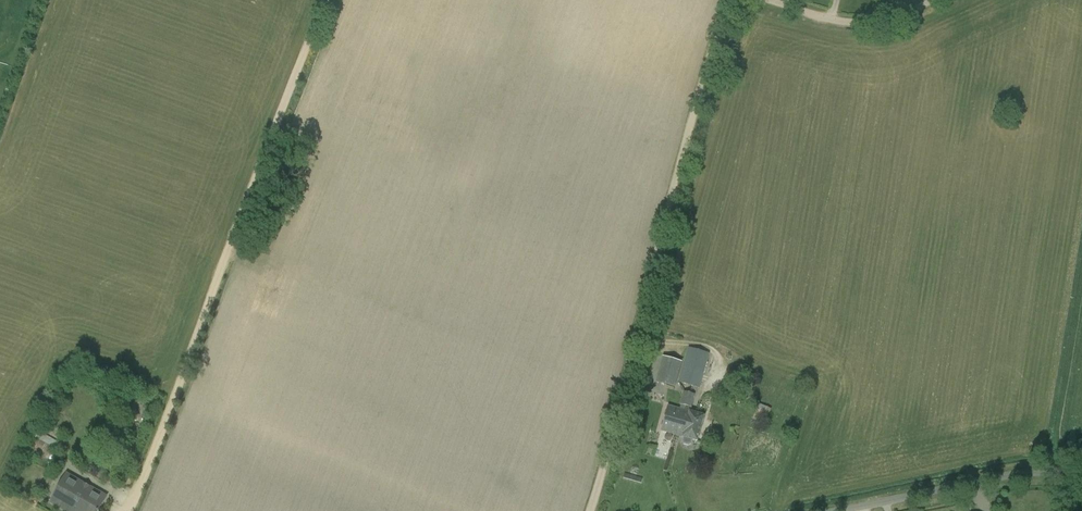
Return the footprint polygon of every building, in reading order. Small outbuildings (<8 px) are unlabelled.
[(699,388),(709,353),(688,348),(679,382),(699,388)] [(675,387),(682,362),(663,357),(656,382),(675,387)] [(668,406),(661,430),(682,436),(682,437),(683,437),(682,441),(684,444),(688,445),(691,444),(692,440),(697,441),(704,416),(690,412),(694,395),(684,392),(679,409),(668,406)] [(753,416),(761,420),(767,408),(759,404),(753,416)] [(40,432),(29,452),(48,462),(59,442),(40,432)] [(105,497),(67,475),(52,502),(68,510),(96,510),(105,497)]
